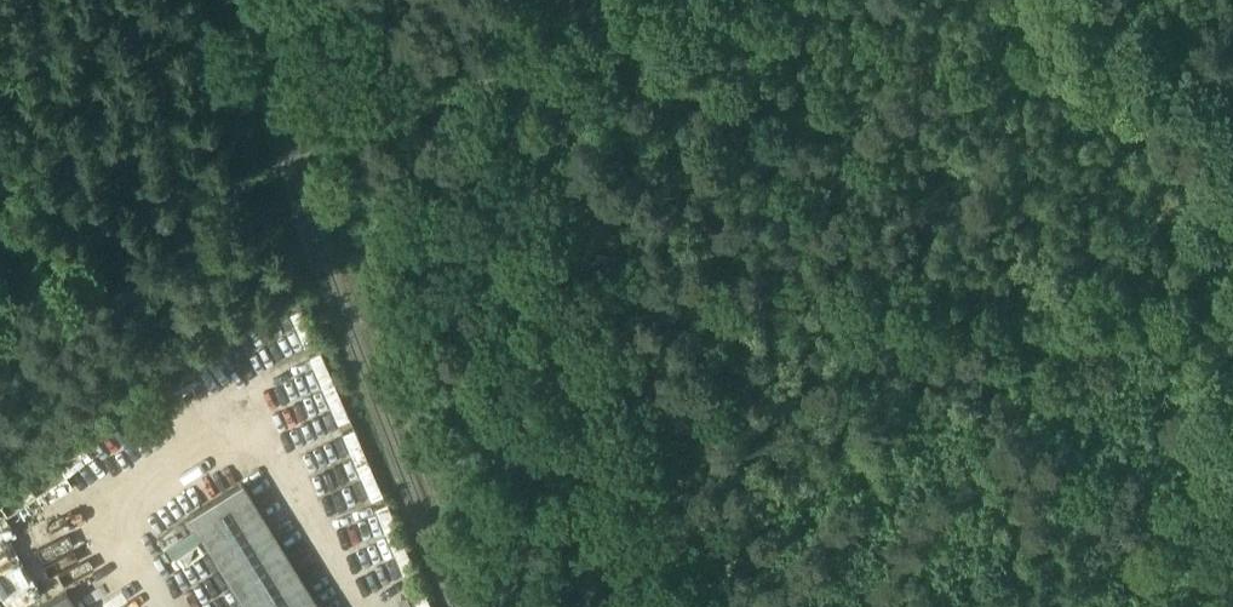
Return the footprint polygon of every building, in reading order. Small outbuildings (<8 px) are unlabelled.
[(241,481),(189,514),(246,606),(319,606),(241,481)] [(65,590),(38,606),(76,606),(65,590)]
